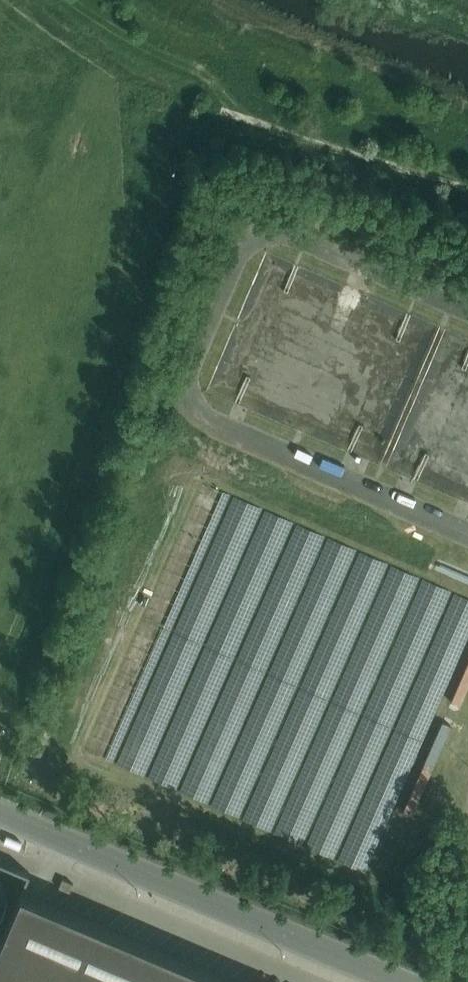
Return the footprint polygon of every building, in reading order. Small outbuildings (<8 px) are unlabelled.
[(18,890),(0,933),(0,981),(237,981),(18,890)]
